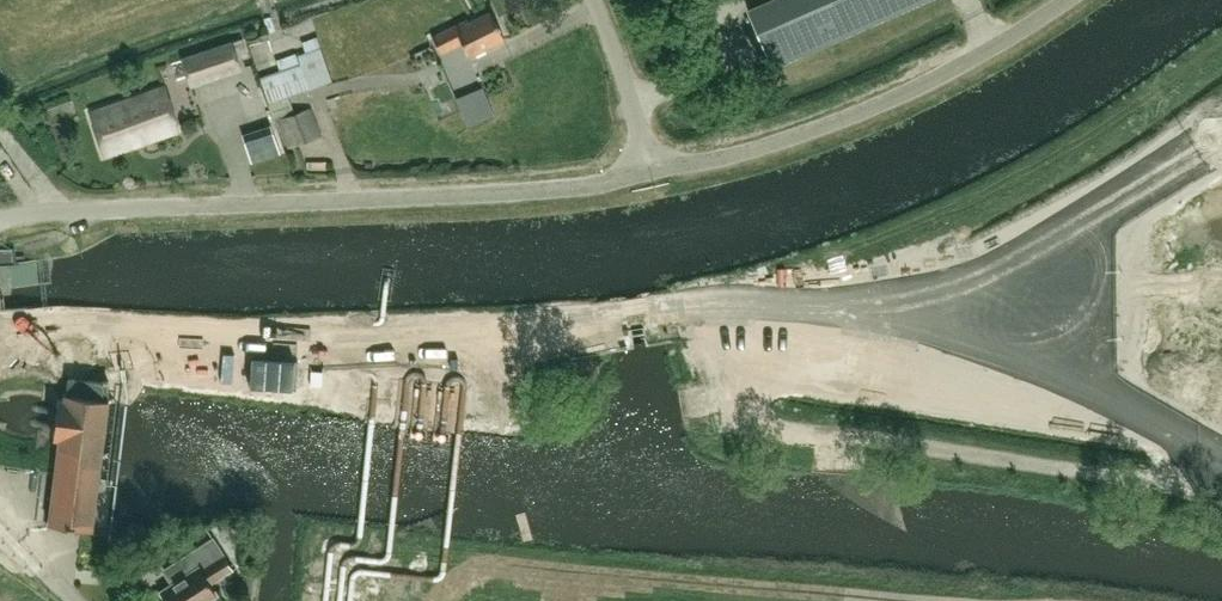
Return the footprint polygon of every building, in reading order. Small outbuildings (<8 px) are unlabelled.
[(748,11),(772,67),(924,0),(772,0),(748,11)] [(461,42),(469,56),(504,38),(489,10),(469,21),(467,18),(431,37),(440,53),(461,42)] [(319,46),(316,36),(302,41),(305,52),(296,55),(295,53),(277,59),(276,58),(255,65),(259,77),(267,103),(288,95),(331,80),(319,46)] [(181,58),(190,85),(240,69),(231,42),(181,58)] [(482,87),(455,98),(467,126),(494,114),(482,87)] [(89,113),(104,155),(177,130),(162,88),(89,113)] [(294,113),(288,95),(267,103),(274,123),(277,122),(287,148),(321,137),(310,106),(294,113)] [(419,107),(422,120),(447,115),(444,103),(419,107)] [(0,248),(0,263),(15,262),(14,248),(0,248)] [(54,471),(48,524),(91,529),(108,397),(106,397),(108,381),(102,380),(101,382),(68,378),(66,392),(64,392),(63,400),(59,400),(56,427),(55,436),(58,437),(54,471)] [(185,553),(195,568),(198,566),(199,568),(221,553),(212,536),(185,553)] [(195,568),(160,591),(167,600),(205,600),(216,594),(209,584),(232,569),(221,553),(199,568),(198,566),(195,568)]
